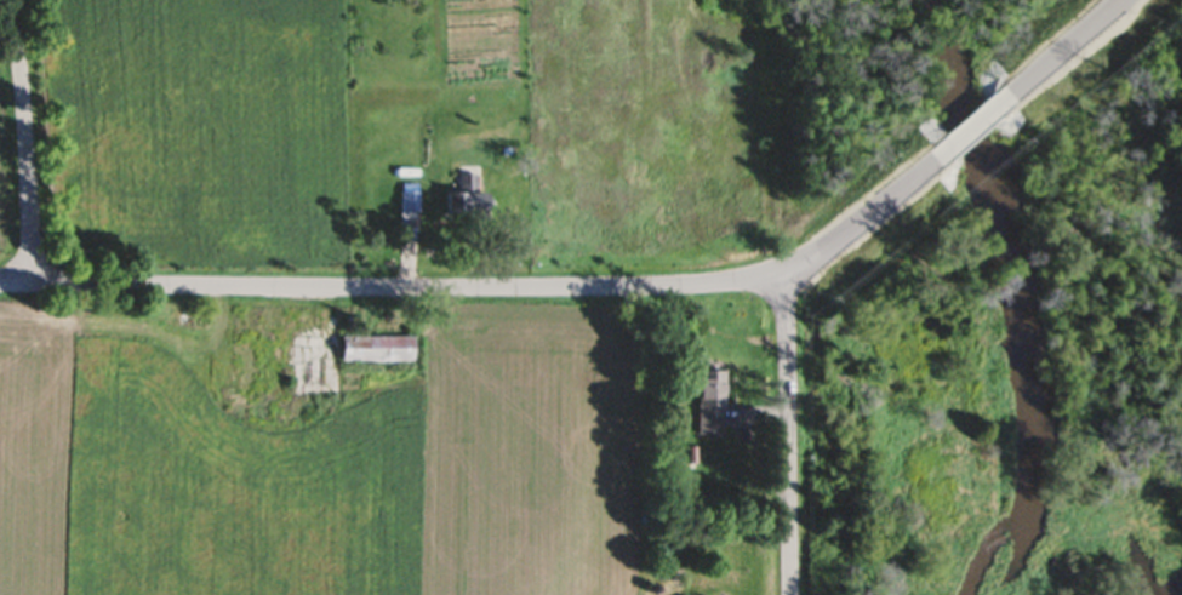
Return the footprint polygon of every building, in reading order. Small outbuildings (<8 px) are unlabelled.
[(480,195),(474,195),(474,177),(455,176),(455,196),(440,196),(440,220),(480,220),(480,195)] [(413,340),(337,340),(337,365),(413,365),(413,340)] [(693,439),(719,439),(719,375),(693,375),(693,439)]
